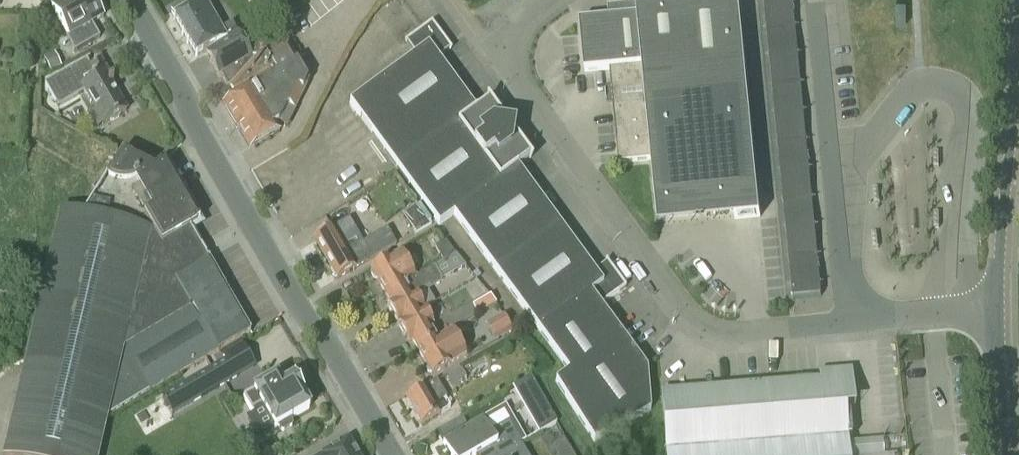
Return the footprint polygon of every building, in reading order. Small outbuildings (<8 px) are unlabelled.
[(104,17),(94,0),(63,0),(51,7),(69,37),(104,17)] [(740,0),(735,0),(637,9),(638,17),(581,23),(585,73),(611,70),(618,143),(617,143),(620,163),(652,160),(658,216),(734,209),(735,220),(761,218),(740,0)] [(229,88),(248,63),(246,60),(250,56),(233,26),(223,32),(206,2),(192,10),(187,2),(171,11),(176,20),(174,20),(196,58),(206,52),(221,79),(223,77),(229,88)] [(454,215),(539,332),(561,361),(568,372),(555,381),(594,443),(651,412),(647,370),(642,362),(641,361),(601,307),(626,288),(607,262),(594,272),(518,167),(531,158),(489,101),(476,111),(438,58),(451,49),(432,23),(422,30),(406,42),(416,55),(349,103),(396,167),(404,177),(435,221),(439,226),(454,215)] [(248,63),(229,88),(229,89),(218,96),(234,124),(250,150),(280,132),(276,126),(279,124),(285,127),(294,111),(295,112),(310,82),(281,32),(259,49),(262,52),(250,65),(248,63)] [(49,65),(69,54),(60,39),(41,49),(49,65)] [(98,128),(126,112),(110,84),(113,82),(100,60),(88,67),(94,78),(81,85),(96,111),(90,114),(98,128)] [(68,125),(74,112),(63,106),(56,92),(42,92),(40,111),(68,125)] [(122,153),(105,180),(83,217),(60,212),(3,454),(99,454),(108,418),(148,394),(149,395),(218,353),(251,333),(225,290),(219,278),(209,261),(210,261),(208,259),(207,259),(196,241),(189,230),(196,226),(195,225),(161,166),(160,167),(159,166),(153,169),(122,153)] [(416,233),(429,225),(425,219),(426,218),(416,204),(402,214),(416,233)] [(360,246),(347,222),(333,230),(332,229),(314,239),(337,280),(368,262),(359,246),(360,246)] [(443,262),(456,255),(446,241),(435,248),(443,262)] [(416,277),(415,277),(400,252),(371,269),(386,294),(416,277)] [(397,325),(425,309),(424,309),(435,303),(428,291),(441,284),(443,280),(465,267),(456,255),(443,262),(415,277),(416,277),(386,294),(391,304),(387,306),(397,325)] [(477,315),(493,306),(495,304),(490,296),(472,307),(477,315)] [(436,339),(429,327),(433,324),(425,309),(397,325),(408,343),(413,341),(417,350),(436,339)] [(501,317),(485,326),(493,340),(512,330),(504,315),(501,317)] [(436,339),(417,350),(432,376),(467,356),(452,329),(436,339)] [(453,386),(467,378),(461,368),(447,376),(453,386)] [(557,423),(530,378),(512,389),(538,434),(557,423)] [(281,388),(276,380),(244,399),(251,412),(262,406),(275,429),(276,428),(282,434),(293,427),(290,420),(308,410),(311,403),(306,394),(300,394),(293,381),(281,388)] [(842,380),(661,394),(666,454),(848,454),(842,380)] [(421,426),(439,415),(434,406),(447,399),(437,382),(406,399),(421,426)] [(522,445),(509,421),(490,432),(483,420),(443,443),(450,454),(504,454),(522,445)] [(348,440),(323,454),(356,454),(348,440)] [(504,454),(528,454),(522,445),(504,454)]
